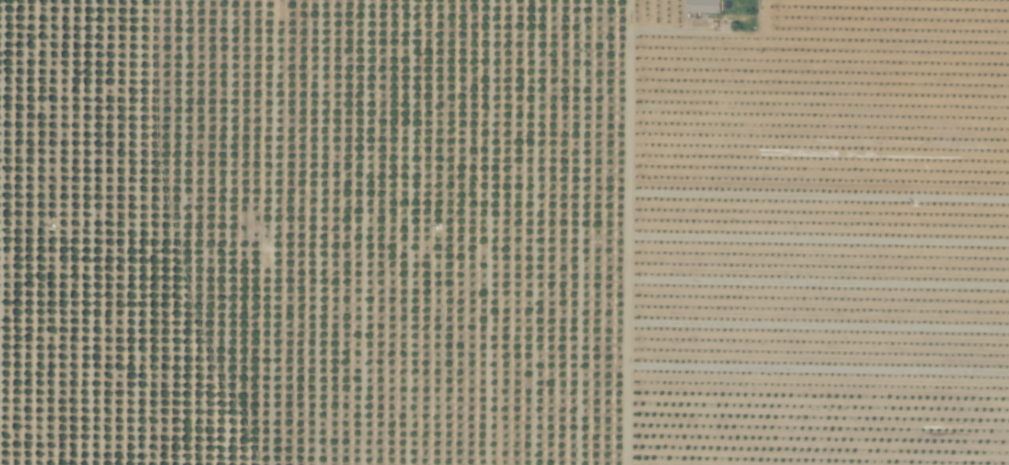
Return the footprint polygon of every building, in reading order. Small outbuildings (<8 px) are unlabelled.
[(687,9),(705,9),(705,0),(687,0),(687,9)]
